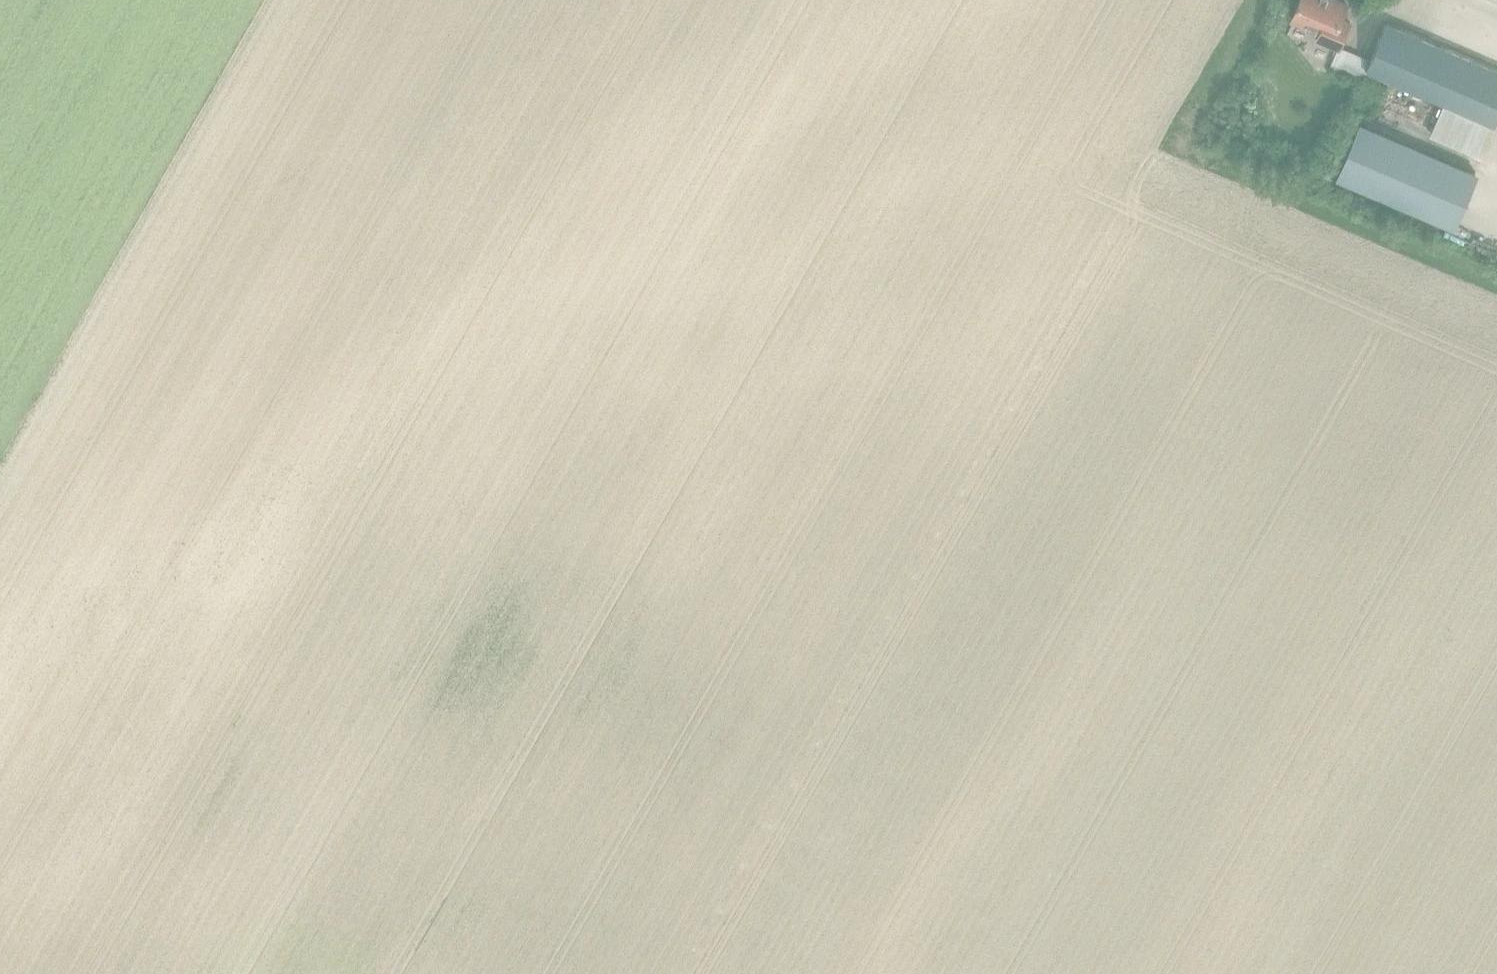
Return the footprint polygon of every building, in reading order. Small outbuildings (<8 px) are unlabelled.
[(1339,51),(1352,21),(1343,17),(1349,3),(1342,0),(1298,0),(1289,21),(1318,33),(1315,41),(1339,51)] [(1387,21),(1366,69),(1443,102),(1431,131),(1482,154),(1496,119),(1496,69),(1387,21)] [(1382,86),(1361,77),(1350,103),(1371,112),(1382,86)] [(1360,122),(1337,175),(1452,225),(1475,171),(1360,122)]
